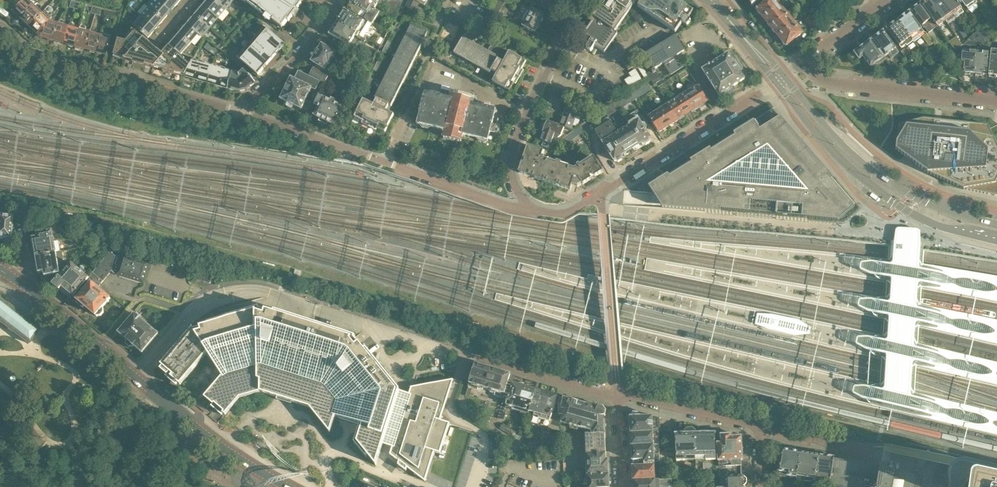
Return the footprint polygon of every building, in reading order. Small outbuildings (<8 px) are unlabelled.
[(34,5),(36,2),(34,0),(24,0),(19,5),(15,1),(12,3),(8,6),(22,19),(33,6),(34,5)] [(164,20),(172,11),(159,0),(155,0),(149,7),(164,20)] [(180,2),(178,0),(159,0),(172,11),(180,2)] [(202,6),(217,19),(225,9),(214,0),(207,0),(202,6)] [(225,9),(233,0),(214,0),(225,9)] [(282,28),(287,20),(289,21),(292,16),(301,3),(300,2),(302,0),(243,0),(282,28)] [(347,8),(372,24),(380,11),(375,8),(377,4),(396,15),(397,14),(402,4),(401,4),(403,0),(353,0),(347,8)] [(405,6),(408,7),(415,11),(419,2),(424,5),(427,0),(403,0),(401,4),(402,4),(405,6)] [(498,15),(506,2),(503,0),(496,0),(490,10),(498,15)] [(594,15),(597,17),(585,35),(591,40),(587,47),(586,47),(586,48),(587,48),(590,51),(591,51),(592,51),(597,44),(603,48),(634,3),(634,4),(635,3),(634,2),(635,1),(640,5),(639,7),(673,30),(679,21),(687,26),(688,26),(691,22),(691,21),(690,21),(686,18),(690,11),(675,0),(604,0),(594,15)] [(756,9),(756,10),(756,11),(759,14),(760,14),(766,22),(766,24),(769,27),(770,27),(771,28),(788,14),(777,0),(766,0),(756,9)] [(796,8),(800,5),(796,0),(789,0),(796,8)] [(930,0),(926,0),(920,4),(937,27),(938,27),(945,21),(930,0)] [(942,0),(930,0),(945,21),(946,21),(948,24),(955,19),(942,0)] [(962,10),(955,0),(942,0),(955,19),(959,16),(959,15),(963,12),(962,10)] [(974,0),(958,0),(960,4),(962,3),(966,8),(975,2),(974,0)] [(403,9),(405,6),(402,4),(397,14),(402,16),(405,10),(403,9)] [(514,20),(523,25),(522,25),(524,26),(533,31),(535,32),(544,14),(531,8),(531,9),(522,4),(519,8),(514,20)] [(937,27),(920,4),(911,11),(922,26),(924,28),(927,26),(931,31),(937,27)] [(34,5),(33,6),(22,19),(29,26),(42,12),(34,5)] [(816,24),(800,5),(796,8),(800,14),(801,13),(805,18),(804,19),(811,28),(816,24)] [(209,29),(217,19),(202,6),(194,16),(209,29)] [(156,29),(164,20),(149,7),(141,16),(156,29)] [(338,21),(362,36),(363,34),(361,33),(367,23),(345,9),(338,21)] [(38,34),(48,21),(50,19),(42,12),(29,26),(38,34)] [(898,20),(913,41),(914,42),(921,37),(919,35),(924,32),(909,12),(898,20)] [(788,14),(771,28),(771,30),(774,33),(775,33),(781,41),(781,43),(784,46),(785,46),(786,47),(792,41),(793,41),(803,33),(788,14)] [(133,25),(142,33),(148,38),(156,29),(141,16),(133,25)] [(194,16),(185,26),(196,35),(200,39),(209,29),(194,16)] [(50,20),(50,19),(48,21),(38,34),(41,37),(54,40),(59,22),(50,20)] [(913,41),(898,20),(887,29),(901,48),(906,45),(907,46),(913,41)] [(362,36),(338,21),(330,35),(349,45),(355,36),(360,39),(362,36)] [(65,43),(69,27),(70,25),(59,22),(54,40),(65,43)] [(80,28),(70,25),(69,27),(65,43),(75,46),(80,28)] [(407,34),(423,42),(428,33),(412,25),(407,34)] [(196,35),(185,26),(177,36),(188,45),(196,35)] [(285,44),(275,36),(264,26),(257,34),(278,52),(285,44)] [(86,49),(90,33),(91,31),(80,28),(75,46),(86,49)] [(453,53),(463,58),(472,42),(465,38),(469,31),(465,29),(461,36),(462,37),(453,53)] [(978,30),(963,44),(978,46),(979,43),(981,45),(983,44),(987,49),(989,47),(978,30)] [(102,34),(91,31),(90,33),(86,49),(97,52),(102,34)] [(179,54),(169,45),(162,53),(136,31),(127,42),(118,39),(114,57),(185,76),(193,61),(184,58),(179,54)] [(879,50),(884,57),(890,53),(892,55),(895,56),(897,54),(898,51),(896,48),(883,31),(872,39),(879,50)] [(107,55),(111,38),(112,36),(102,34),(97,52),(107,55)] [(257,34),(251,42),(271,59),(278,52),(257,34)] [(419,52),(423,42),(407,34),(402,43),(419,52)] [(923,36),(929,43),(931,41),(926,34),(923,36)] [(177,36),(169,45),(179,54),(188,45),(177,36)] [(656,84),(662,81),(655,70),(664,64),(671,75),(683,67),(677,56),(684,50),(675,36),(638,59),(650,80),(654,85),(656,84)] [(961,44),(957,38),(954,41),(956,45),(953,47),(955,49),(961,44)] [(879,50),(878,51),(871,41),(864,46),(863,45),(859,48),(860,49),(854,53),(854,52),(848,57),(854,64),(863,57),(871,67),(884,57),(879,50)] [(271,59),(251,42),(244,49),(265,67),(271,59)] [(472,42),(463,58),(472,63),(481,47),(472,42)] [(419,52),(402,43),(398,53),(414,61),(419,52)] [(472,63),(481,68),(494,45),(492,43),(488,51),(481,47),(472,63)] [(315,67),(328,73),(329,74),(332,68),(329,66),(337,53),(322,44),(312,61),(316,64),(315,67)] [(481,68),(490,73),(491,71),(499,57),(491,53),(495,46),(494,45),(481,68)] [(216,56),(220,51),(214,47),(210,52),(216,56)] [(503,48),(499,57),(491,71),(496,73),(492,81),(509,91),(526,61),(503,48)] [(258,75),(265,67),(244,49),(237,57),(258,75)] [(987,73),(988,53),(982,52),(976,52),(963,50),(962,52),(961,63),(964,63),(963,73),(983,75),(983,73),(987,73)] [(990,56),(988,75),(993,76),(996,76),(996,50),(991,50),(990,56)] [(208,62),(211,54),(200,51),(198,59),(208,62)] [(410,70),(414,61),(398,53),(393,62),(410,70)] [(719,95),(734,86),(744,80),(745,79),(745,78),(744,79),(729,54),(729,53),(728,54),(710,65),(709,65),(708,65),(709,66),(704,69),(703,69),(702,70),(703,70),(718,95),(718,96),(719,96),(719,95)] [(628,55),(622,59),(628,70),(634,66),(628,55)] [(194,59),(193,61),(185,76),(207,83),(213,64),(194,59)] [(410,70),(393,62),(389,71),(405,79),(410,70)] [(894,70),(898,67),(894,62),(890,65),(894,70)] [(233,70),(213,64),(207,83),(228,88),(233,70)] [(328,76),(328,73),(315,67),(314,66),(309,77),(320,82),(325,84),(328,76)] [(233,70),(228,88),(239,92),(247,90),(257,80),(254,77),(252,79),(250,77),(252,75),(249,73),(248,74),(242,68),(238,72),(233,70)] [(631,77),(638,73),(635,68),(628,73),(630,76),(631,77)] [(400,88),(405,79),(389,71),(384,80),(400,88)] [(320,82),(309,77),(299,72),(295,79),(291,77),(287,86),(284,91),(285,91),(281,99),(301,109),(302,107),(307,110),(310,103),(305,100),(312,88),(316,90),(320,82)] [(400,88),(384,80),(380,89),(396,97),(400,88)] [(687,90),(698,108),(704,105),(703,104),(708,101),(697,84),(687,90)] [(630,92),(634,99),(641,94),(637,88),(630,92)] [(391,107),(396,97),(380,89),(375,98),(389,105),(391,107)] [(677,97),(687,113),(692,111),(693,112),(698,108),(687,90),(677,97)] [(375,98),(362,92),(361,91),(358,97),(363,100),(354,117),(363,121),(376,128),(385,132),(394,115),(386,111),(389,105),(375,98)] [(634,99),(630,92),(624,96),(629,103),(634,99)] [(424,106),(423,113),(422,114),(423,114),(420,125),(422,128),(428,129),(431,127),(430,131),(444,135),(443,139),(461,143),(462,139),(476,142),(477,139),(479,142),(485,143),(488,141),(490,131),(495,133),(496,126),(492,125),(495,113),(493,110),(487,108),(484,110),(470,107),(472,99),(454,95),(452,101),(451,101),(451,102),(438,99),(436,96),(430,94),(427,96),(425,106),(424,106)] [(330,100),(323,97),(319,95),(314,105),(318,107),(314,115),(320,118),(328,122),(334,125),(343,107),(334,102),(335,100),(331,98),(330,100)] [(667,103),(678,121),(684,117),(684,116),(687,113),(677,97),(667,103)] [(658,109),(669,127),(678,121),(667,103),(658,109)] [(571,129),(576,115),(584,118),(584,120),(591,115),(592,114),(586,112),(586,113),(578,111),(578,110),(567,106),(560,125),(565,127),(571,129)] [(669,127),(658,109),(648,115),(659,133),(669,127)] [(654,183),(653,193),(662,209),(835,224),(843,226),(861,210),(858,206),(828,172),(828,171),(819,160),(818,161),(773,109),(654,183)] [(642,125),(638,118),(634,112),(625,117),(629,123),(629,124),(641,144),(646,145),(650,142),(650,138),(646,130),(646,128),(645,125),(642,124),(642,125)] [(989,124),(962,122),(933,119),(911,116),(897,123),(896,150),(905,156),(931,175),(963,189),(996,196),(996,145),(989,124)] [(561,136),(565,127),(560,125),(559,125),(548,121),(543,131),(544,132),(541,140),(543,140),(541,146),(549,149),(551,143),(552,146),(556,143),(555,141),(557,139),(558,138),(561,136)] [(622,160),(623,156),(617,147),(620,145),(614,135),(612,132),(616,130),(610,121),(595,131),(614,161),(619,162),(622,160)] [(623,156),(641,144),(629,124),(628,124),(621,128),(623,130),(614,135),(620,145),(617,147),(623,156)] [(519,172),(524,174),(570,190),(572,185),(577,187),(582,184),(583,184),(602,172),(593,158),(580,166),(579,165),(578,166),(579,167),(575,170),(560,165),(560,163),(557,162),(556,164),(543,159),(543,157),(541,157),(543,151),(528,146),(519,172)] [(1,240),(9,241),(10,238),(11,227),(10,227),(11,219),(11,218),(10,217),(9,217),(0,216),(0,240),(1,240)] [(36,255),(60,251),(58,241),(54,241),(52,230),(37,233),(38,237),(33,238),(36,255)] [(76,235),(65,232),(63,239),(74,242),(76,235)] [(890,261),(901,264),(904,261),(905,253),(899,253),(900,247),(901,241),(890,240),(890,245),(890,261)] [(62,262),(60,251),(36,255),(39,273),(44,272),(45,276),(60,273),(58,262),(62,262)] [(112,271),(116,275),(143,283),(149,263),(123,255),(121,260),(110,252),(93,273),(89,277),(89,278),(79,290),(83,293),(75,302),(83,308),(84,306),(95,315),(96,315),(97,316),(101,315),(103,312),(103,308),(102,308),(110,298),(98,288),(112,271)] [(59,277),(53,284),(60,290),(62,287),(73,296),(79,290),(89,278),(89,277),(71,263),(59,277)] [(209,283),(211,278),(196,273),(195,279),(209,283)] [(24,316),(7,303),(7,304),(3,301),(0,299),(0,322),(0,323),(1,323),(1,324),(2,324),(5,327),(6,328),(6,327),(6,328),(6,327),(7,328),(12,332),(12,331),(28,343),(39,329),(23,317),(24,316)] [(452,379),(440,382),(410,387),(408,394),(399,391),(399,390),(381,368),(365,349),(364,350),(358,343),(358,344),(354,339),(355,337),(261,307),(259,307),(259,308),(207,322),(207,325),(193,329),(192,328),(160,365),(162,366),(160,369),(166,375),(165,377),(176,385),(178,383),(179,385),(207,353),(221,375),(203,396),(212,404),(210,406),(221,415),(222,413),(224,414),(239,397),(259,392),(286,400),(309,407),(329,432),(334,416),(346,420),(359,424),(353,442),(365,457),(366,454),(375,465),(381,443),(391,446),(389,454),(398,461),(397,464),(405,471),(406,467),(424,481),(433,451),(439,453),(449,423),(439,420),(452,379)] [(135,314),(119,333),(126,339),(126,340),(126,344),(129,347),(133,346),(134,346),(142,353),(158,334),(135,314)] [(809,334),(810,330),(810,327),(798,322),(758,314),(757,319),(755,324),(780,330),(796,333),(797,331),(809,334)] [(487,389),(493,369),(474,364),(468,383),(478,386),(477,388),(483,390),(483,388),(487,389)] [(510,374),(493,369),(487,389),(491,390),(490,392),(495,394),(495,395),(503,398),(504,396),(510,374)] [(510,374),(504,396),(503,398),(500,408),(499,414),(498,418),(504,420),(506,411),(504,409),(506,404),(513,406),(512,409),(520,411),(521,413),(526,415),(528,413),(529,411),(535,390),(528,387),(519,385),(513,383),(515,377),(511,375),(511,374),(510,374)] [(8,396),(13,389),(0,381),(0,392),(8,396)] [(561,432),(560,422),(559,422),(559,414),(552,412),(557,396),(535,390),(529,411),(534,413),(533,415),(531,422),(537,424),(539,418),(550,421),(548,428),(561,432)] [(559,422),(560,422),(580,427),(586,404),(564,398),(563,398),(560,397),(558,404),(559,414),(559,422)] [(597,407),(586,404),(580,427),(591,431),(591,433),(585,434),(586,457),(606,457),(606,453),(605,453),(605,434),(604,416),(605,415),(606,410),(603,407),(598,406),(597,407)] [(657,431),(657,417),(653,416),(642,417),(642,416),(640,416),(640,415),(638,412),(633,413),(631,415),(631,416),(630,416),(631,432),(657,431)] [(499,429),(511,436),(512,436),(513,436),(513,437),(519,441),(522,436),(514,432),(515,430),(503,423),(499,429)] [(676,461),(696,460),(695,434),(695,431),(692,429),(688,429),(685,431),(685,434),(675,434),(676,461)] [(658,439),(657,431),(631,432),(631,446),(659,444),(657,444),(657,442),(656,442),(656,439),(658,439)] [(696,460),(715,460),(716,460),(715,433),(695,434),(696,460)] [(716,477),(742,476),(741,461),(742,461),(741,437),(731,437),(731,434),(721,435),(721,443),(718,443),(718,460),(716,460),(715,460),(716,477)] [(527,443),(531,454),(540,451),(536,439),(527,443)] [(659,444),(631,446),(632,461),(634,461),(643,460),(644,463),(655,462),(659,462),(659,454),(660,454),(659,453),(664,448),(661,445),(659,444)] [(786,476),(796,478),(800,452),(781,449),(780,461),(778,472),(778,475),(779,476),(785,477),(786,476)] [(818,455),(800,452),(796,478),(797,476),(814,479),(818,455)] [(814,483),(827,485),(832,458),(818,455),(814,479),(814,481),(814,483)] [(609,474),(608,459),(606,459),(606,457),(586,457),(587,475),(609,474)] [(832,458),(827,485),(829,485),(829,486),(920,486),(922,473),(894,469),(894,468),(881,466),(880,468),(834,460),(834,458),(832,458)] [(655,478),(655,462),(644,463),(644,465),(634,465),(632,465),(633,480),(655,479),(655,478)] [(609,474),(587,475),(583,475),(583,485),(587,485),(587,486),(609,486),(609,474)] [(742,476),(716,477),(716,478),(720,477),(721,486),(743,486),(745,486),(747,483),(747,479),(744,476),(742,476)] [(984,479),(977,477),(975,477),(974,477),(973,477),(973,478),(972,478),(971,479),(971,480),(970,481),(970,482),(970,486),(996,486),(996,482),(984,479)] [(655,478),(655,479),(633,480),(633,486),(672,486),(672,484),(671,478),(655,478)]
